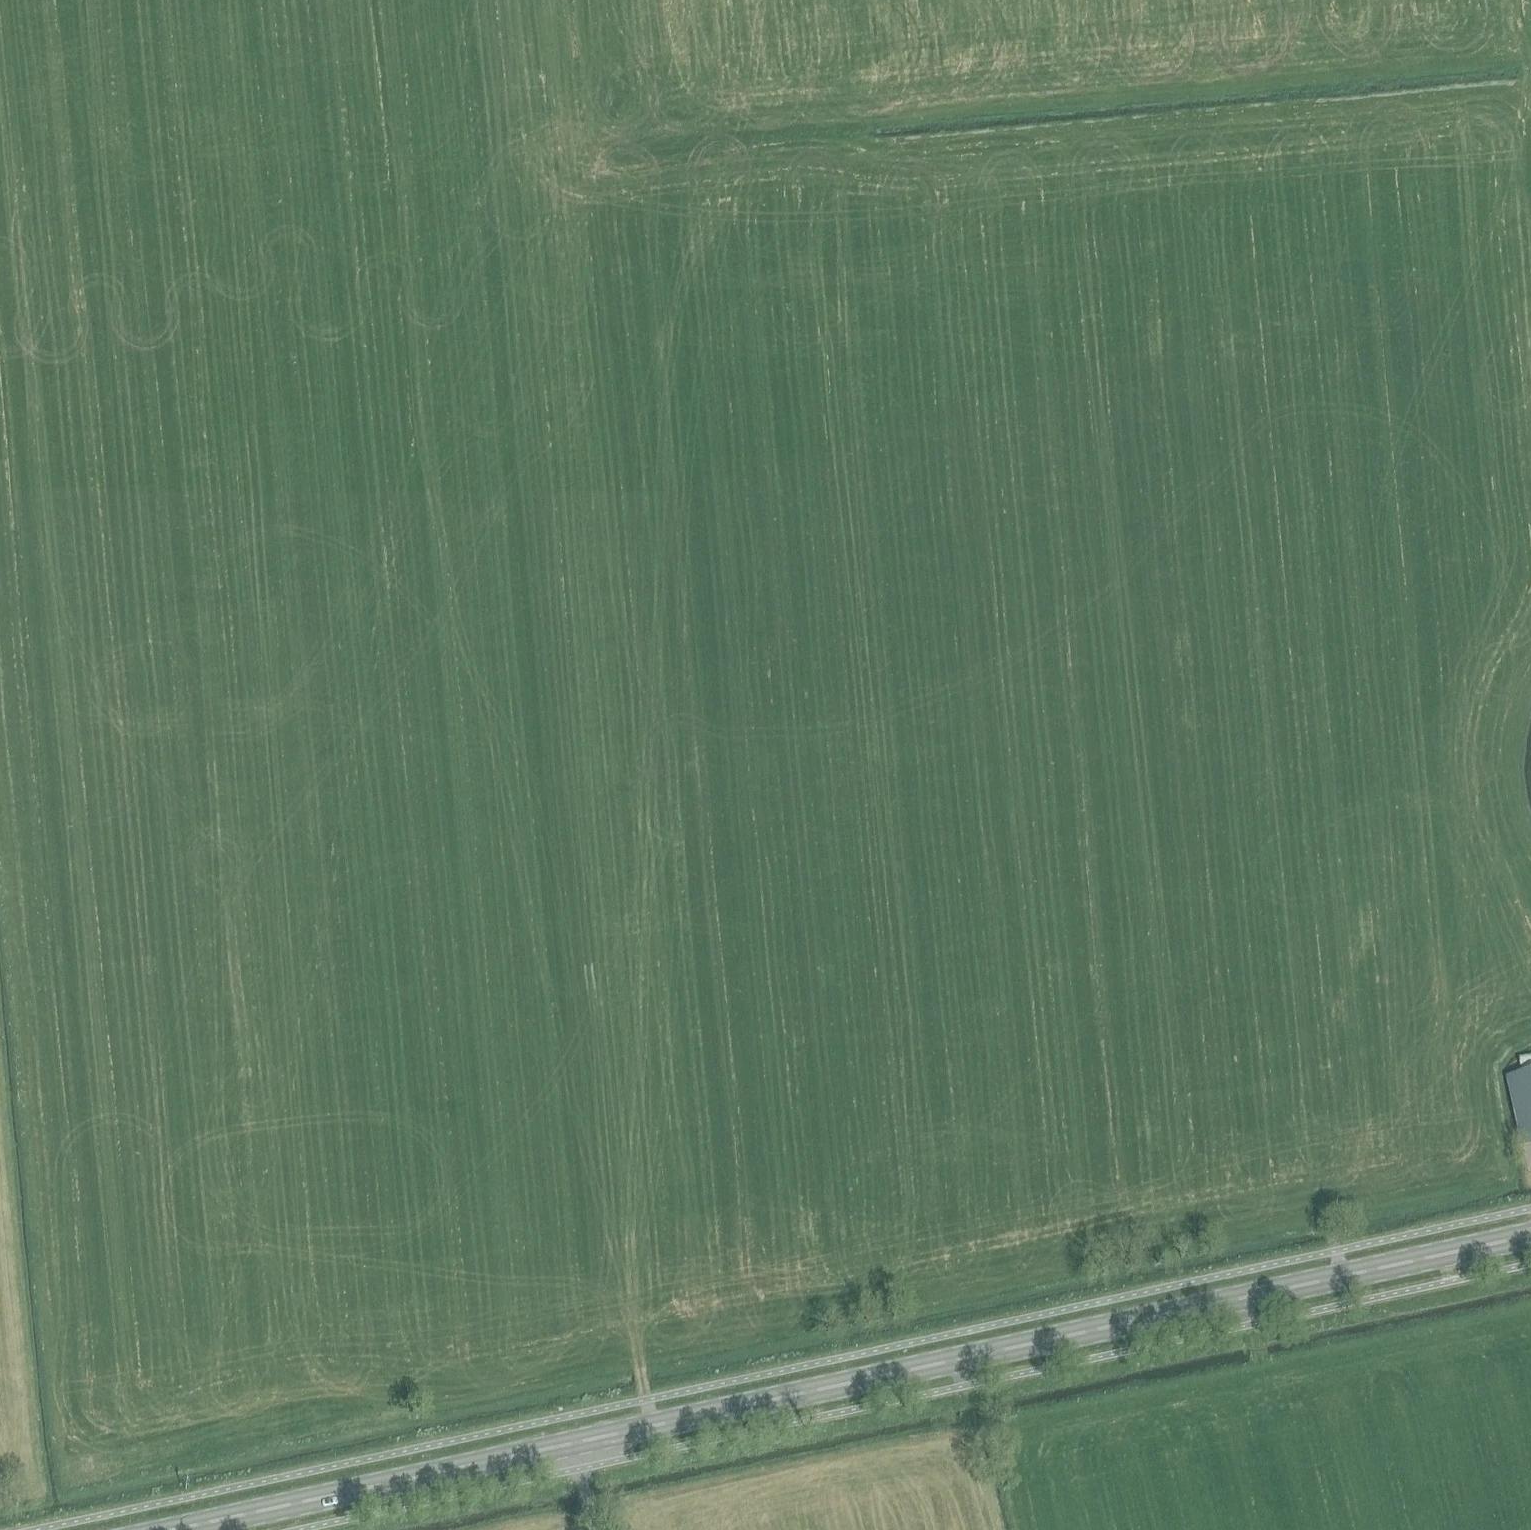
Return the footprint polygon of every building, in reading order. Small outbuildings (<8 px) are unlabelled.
[(1530,1067),(1530,1056),(1518,1058),(1520,1069),(1530,1067)] [(1520,1144),(1530,1142),(1530,1072),(1506,1077),(1520,1144)]
